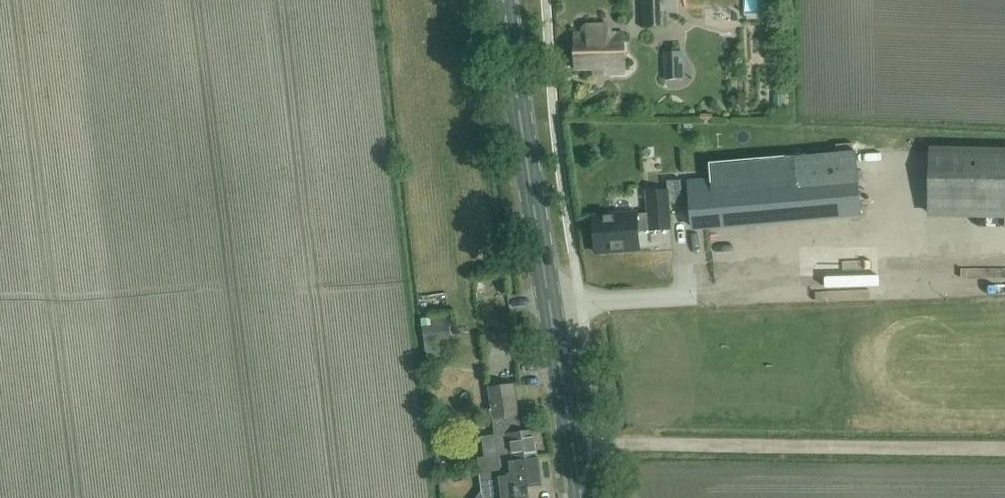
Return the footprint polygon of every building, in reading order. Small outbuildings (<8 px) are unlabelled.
[(667,27),(667,7),(666,0),(641,0),(643,28),(667,27)] [(744,22),(744,12),(717,13),(718,23),(744,22)] [(601,34),(601,29),(598,26),(586,26),(583,29),(583,34),(574,34),(575,69),(594,69),(594,74),(626,73),(624,33),(601,34)] [(665,80),(683,80),(683,52),(665,53),(665,80)] [(1004,213),(1004,148),(928,147),(927,213),(1004,213)] [(799,220),(861,214),(856,151),(794,157),(750,161),(712,164),(714,180),(687,182),(691,227),(799,217),(799,220)] [(682,180),(667,180),(668,205),(683,204),(682,180)] [(670,229),(667,191),(647,193),(649,214),(637,214),(593,217),(596,253),(640,250),(638,232),(670,229)] [(638,232),(640,250),(671,247),(670,229),(638,232)] [(450,325),(423,329),(428,369),(443,367),(439,341),(451,339),(450,325)] [(521,461),(539,459),(535,431),(518,433),(516,415),(519,415),(517,397),(515,384),(489,388),(491,401),(493,418),(498,418),(501,435),(496,436),(498,455),(478,458),(480,475),(491,473),(490,468),(504,466),(504,473),(521,472),(521,461)] [(491,473),(480,475),(482,497),(521,497),(520,492),(526,492),(525,487),(542,484),(539,459),(521,461),(521,472),(504,473),(504,466),(490,468),(491,473)]
